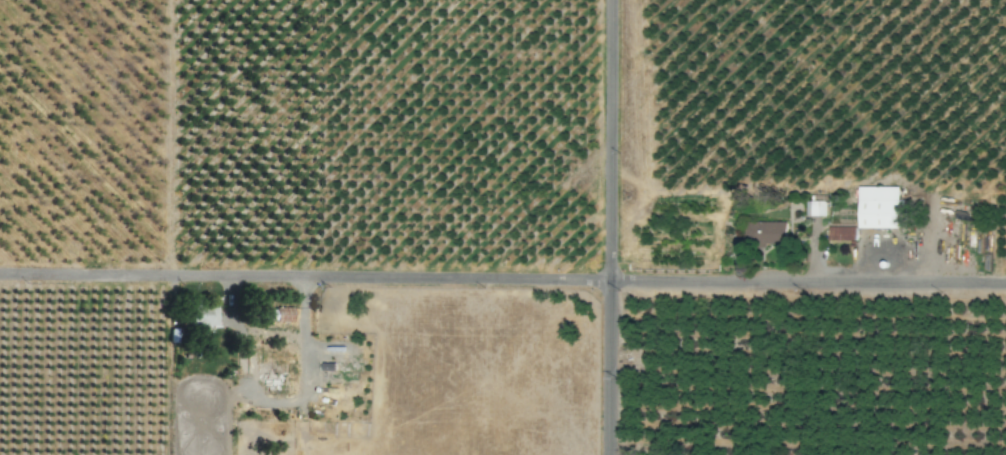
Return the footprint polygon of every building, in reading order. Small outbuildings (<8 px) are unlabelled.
[(899,187),(858,186),(858,228),(899,228),(899,187)] [(805,215),(825,215),(825,201),(806,200),(805,215)] [(786,222),(746,221),(746,244),(786,244),(786,222)] [(855,227),(828,227),(828,241),(856,241),(855,227)] [(214,327),(214,307),(190,306),(189,326),(214,327)] [(290,308),(256,309),(256,322),(290,321),(290,308)] [(282,362),(268,363),(268,384),(282,384),(282,362)]
